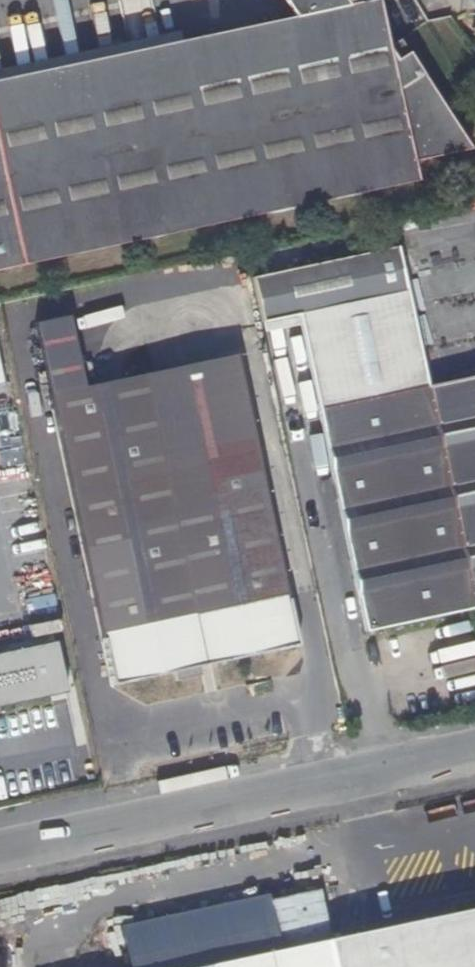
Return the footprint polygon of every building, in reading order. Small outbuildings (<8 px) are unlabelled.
[(420,186),(416,167),(474,157),(474,148),(405,43),(392,49),(384,3),(0,80),(0,271),(420,186)] [(471,602),(426,386),(396,247),(251,280),(260,324),(297,317),(364,625),(471,602)] [(120,679),(299,643),(257,451),(171,467),(152,371),(91,382),(76,313),(41,320),(120,679)] [(257,451),(237,355),(152,371),(171,467),(257,451)] [(426,386),(471,602),(474,601),(474,374),(426,386)] [(58,639),(2,641),(4,697),(60,695),(58,639)] [(332,891),(285,900),(295,953),(343,942),(332,891)] [(343,942),(295,953),(228,966),(474,966),(474,913),(343,942)]
